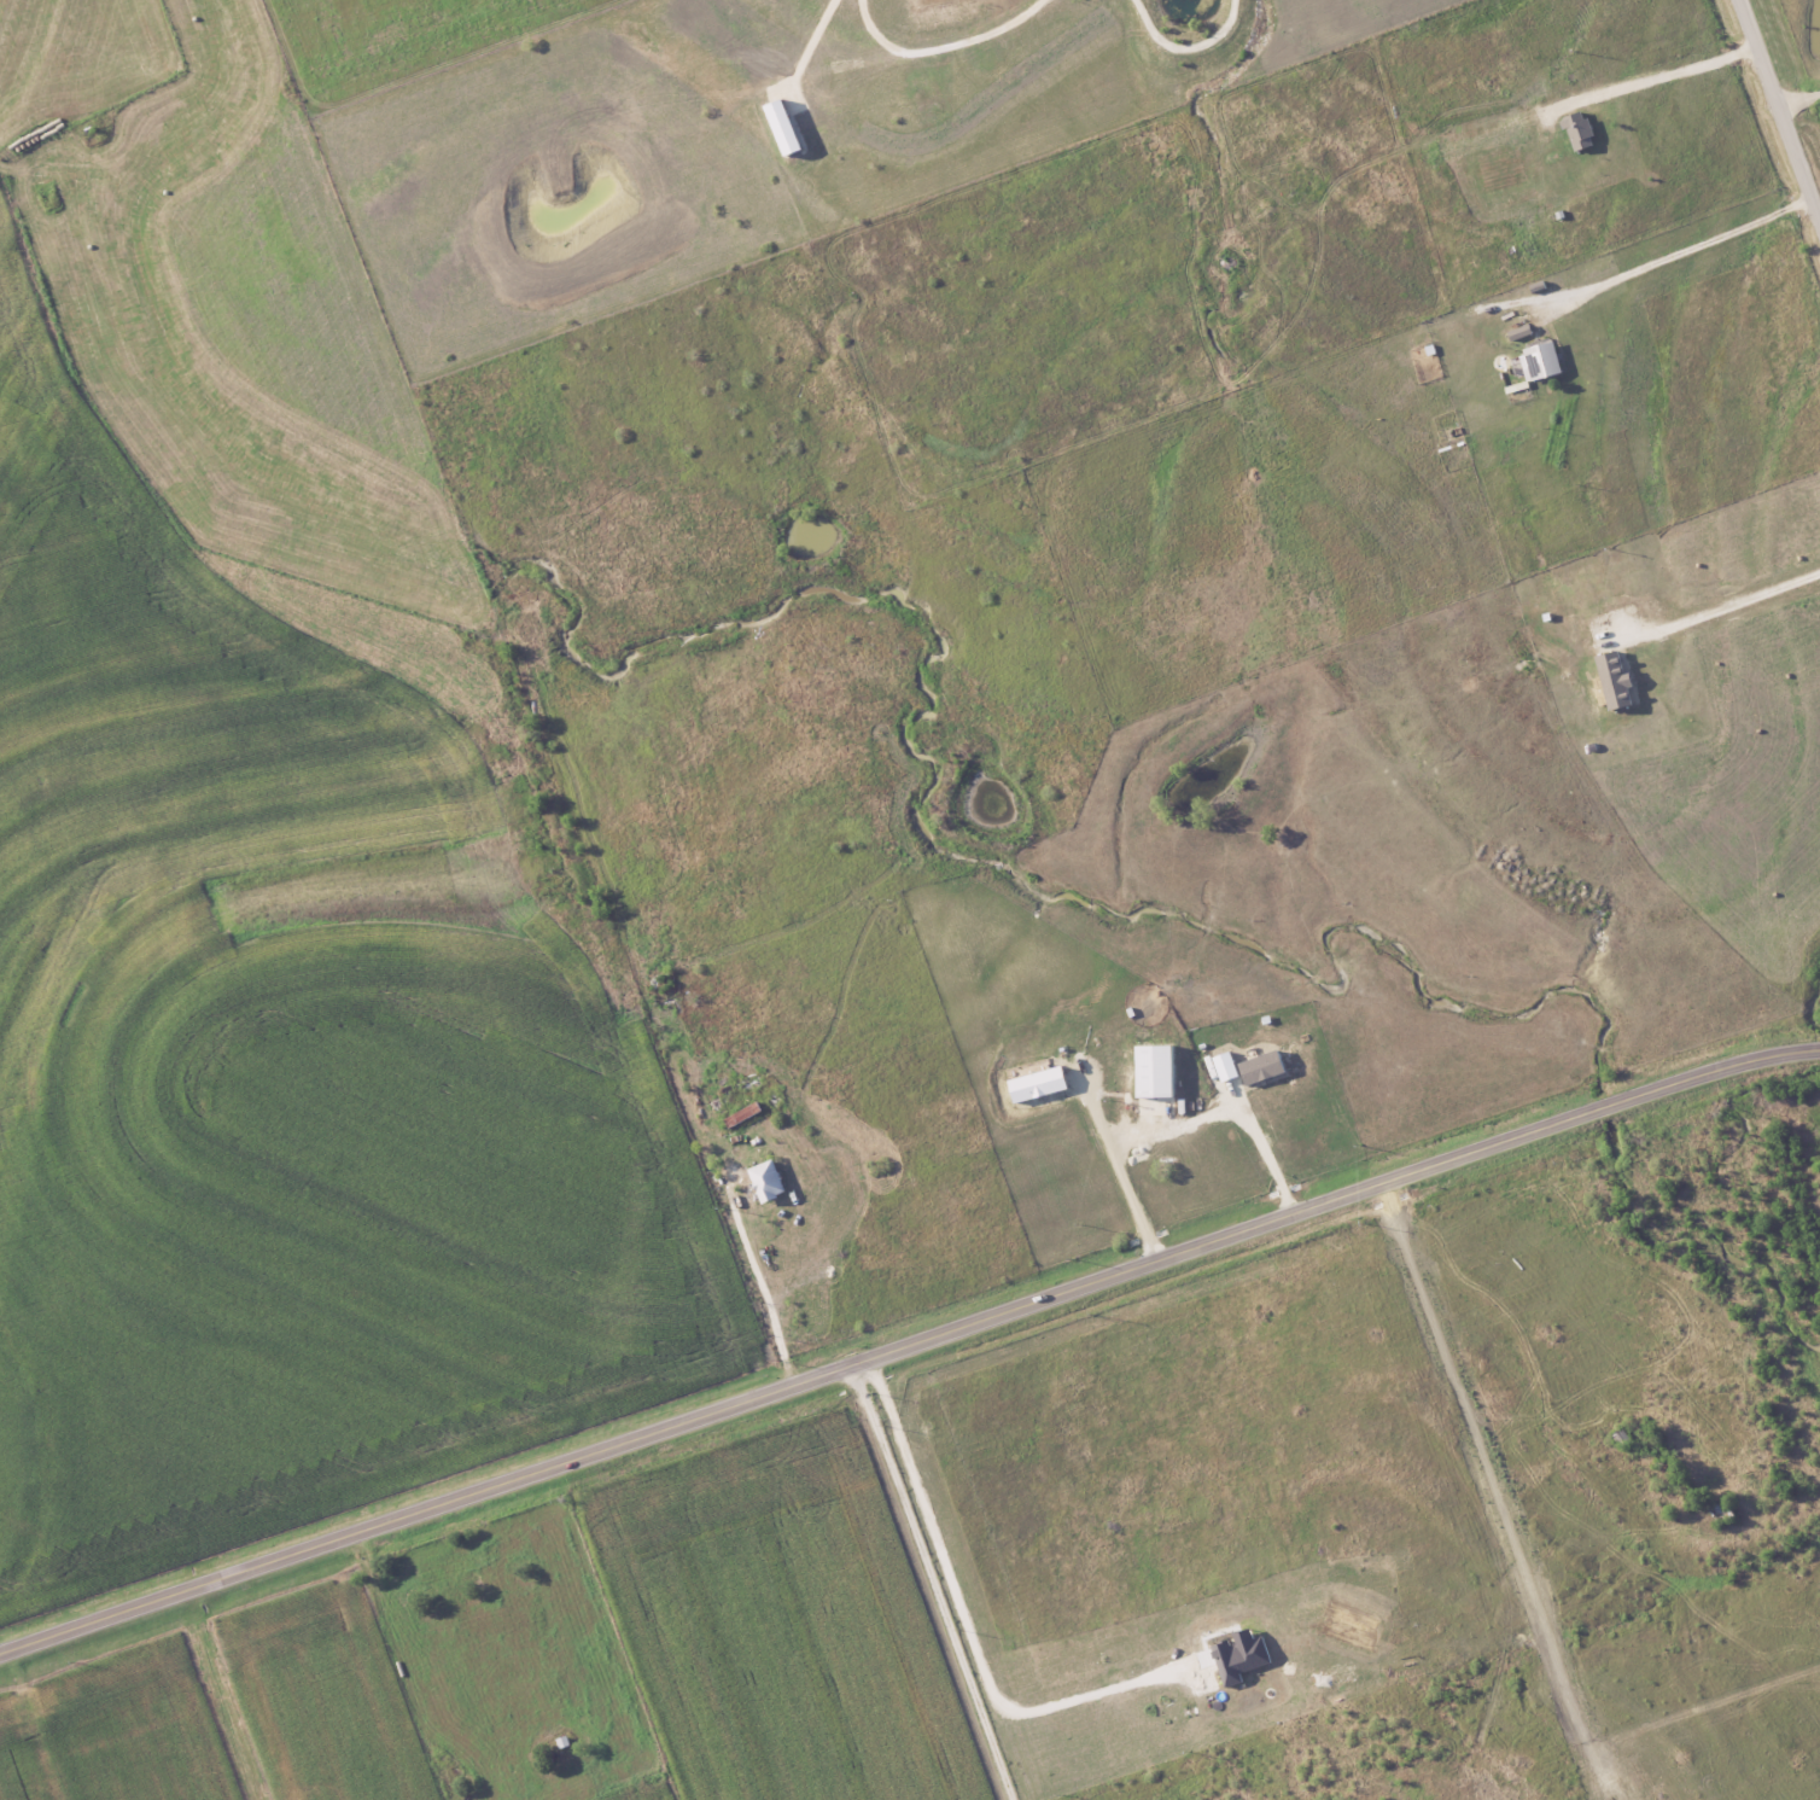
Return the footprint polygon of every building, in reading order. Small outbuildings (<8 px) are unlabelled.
[(792,157),(810,150),(790,99),(772,106),(792,157)] [(1593,144),(1584,120),(1563,128),(1572,152),(1593,144)] [(1515,353),(1525,383),(1560,372),(1550,341),(1515,353)] [(1592,655),(1604,710),(1633,703),(1626,670),(1621,672),(1616,650),(1592,655)] [(1131,1046),(1132,1098),(1168,1097),(1167,1046),(1131,1046)] [(1235,1064),(1242,1086),(1284,1072),(1277,1049),(1235,1064)] [(1214,1083),(1235,1077),(1227,1051),(1206,1057),(1214,1083)] [(1003,1081),(1010,1104),(1065,1089),(1058,1066),(1003,1081)] [(782,1194),(772,1160),(745,1168),(755,1202),(782,1194)] [(1270,1663),(1262,1637),(1250,1640),(1247,1630),(1209,1642),(1222,1687),(1241,1681),(1238,1672),(1270,1663)]
